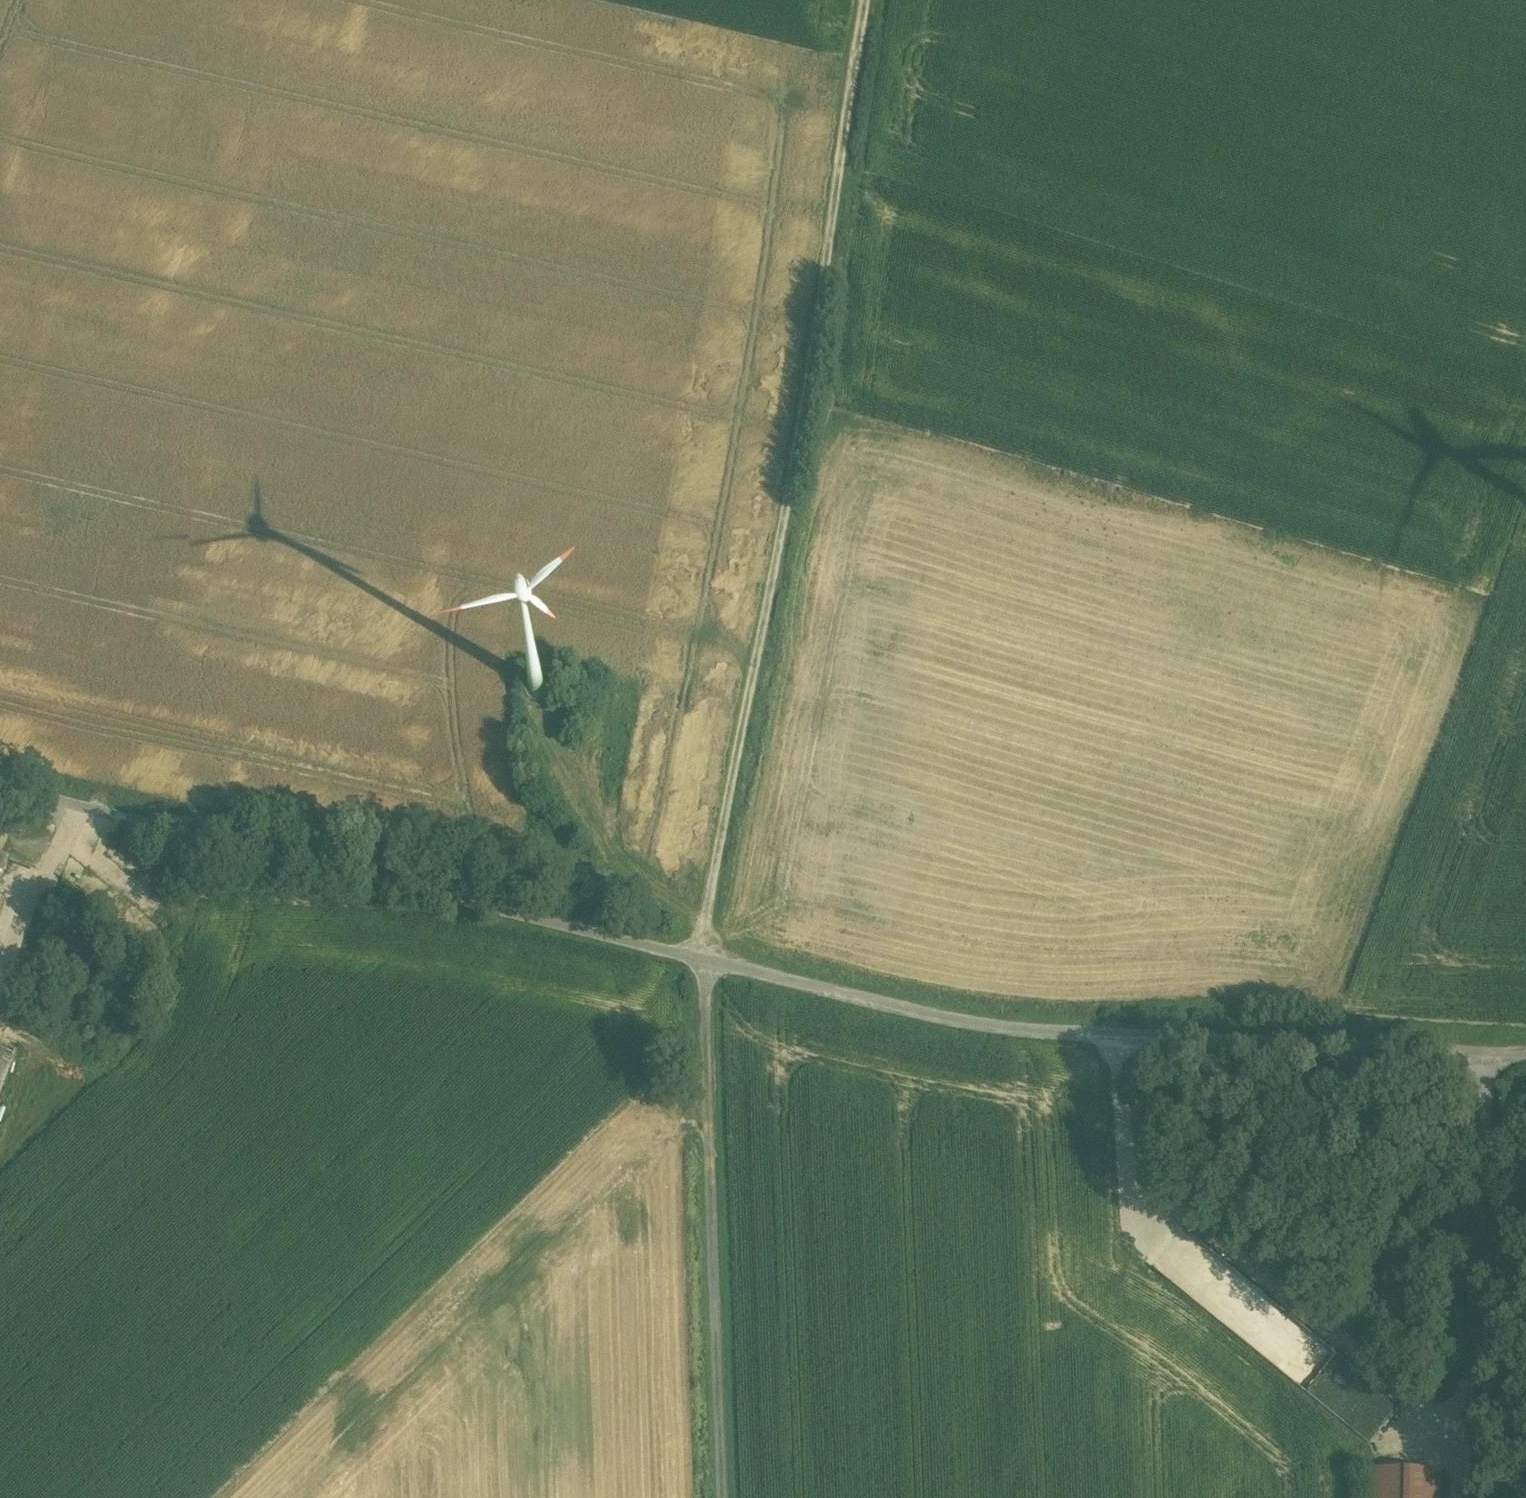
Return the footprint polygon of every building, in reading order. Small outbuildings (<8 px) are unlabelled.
[(8,858),(0,854),(0,880),(8,858)] [(50,929),(47,932),(45,935),(43,939),(42,943),(41,947),(41,951),(42,955),(43,959),(45,962),(47,966),(50,969),(53,971),(56,973),(60,975),(64,976),(68,976),(72,976),(76,975),(80,974),(83,972),(86,969),(89,966),(91,963),(93,959),(94,956),(95,952),(95,948),(94,944),(93,940),(92,936),(89,933),(87,930),(84,927),(80,925),(76,924),(73,923),(69,922),(65,923),(61,923),(57,925),(53,927),(50,929)] [(16,1052),(0,1046),(0,1094),(16,1052)] [(1378,1478),(1377,1497),(1440,1497),(1440,1479),(1378,1478)]
